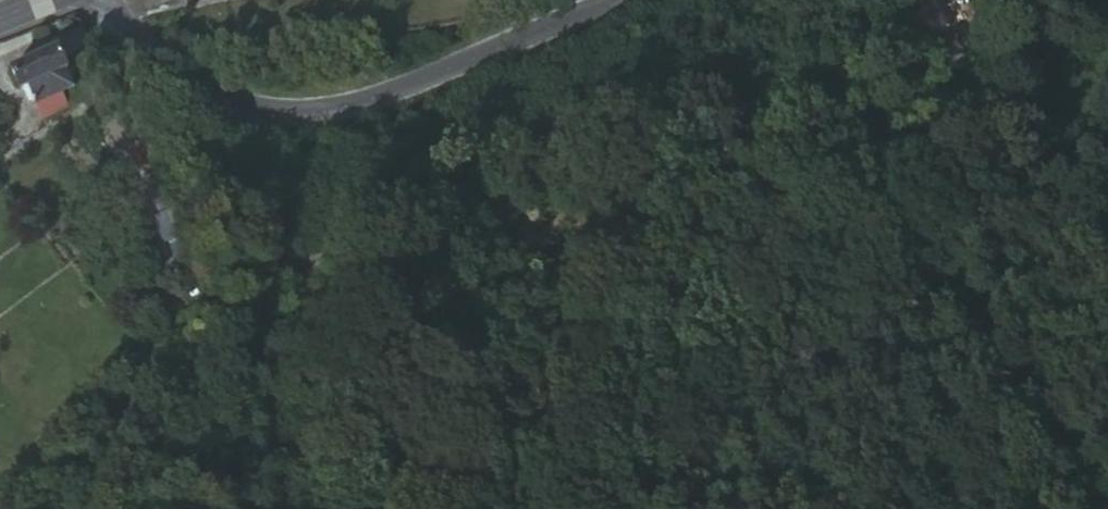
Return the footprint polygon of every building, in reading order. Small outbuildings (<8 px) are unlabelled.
[(43,104),(71,92),(77,89),(63,53),(16,73),(24,95),(37,92),(43,104)] [(49,114),(74,98),(71,92),(43,104),(49,115),(49,114)] [(79,109),(74,98),(49,114),(49,115),(51,120),(79,109)] [(166,212),(179,207),(170,184),(155,192),(166,212)] [(175,245),(192,237),(182,214),(163,223),(175,245)] [(189,272),(207,265),(197,243),(179,251),(189,272)]
